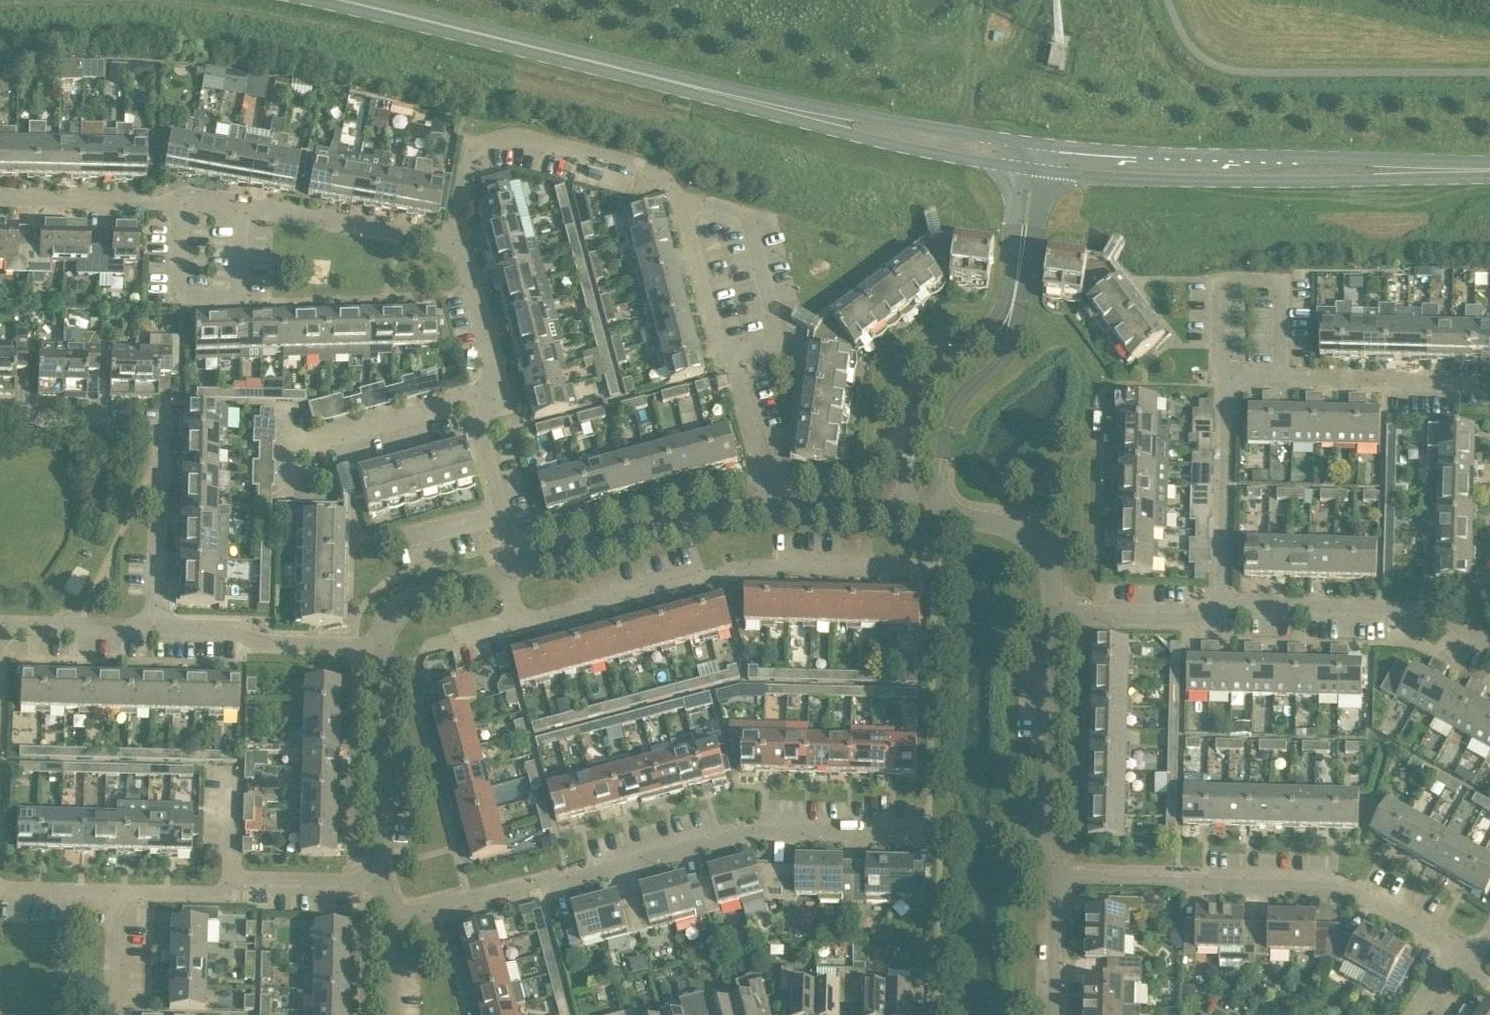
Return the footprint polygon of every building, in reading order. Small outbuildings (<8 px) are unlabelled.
[(61,62),(61,83),(80,82),(79,62),(61,62)] [(82,79),(93,79),(93,63),(82,63),(82,79)] [(17,67),(4,68),(5,79),(18,77),(17,67)] [(126,67),(112,67),(112,82),(126,82),(126,67)] [(248,75),(244,97),(264,101),(269,79),(248,75)] [(277,78),(275,90),(289,92),(292,80),(277,78)] [(414,109),(393,104),(390,115),(411,120),(414,109)] [(378,113),(374,129),(387,132),(390,116),(378,113)] [(186,177),(196,122),(187,120),(184,138),(170,136),(169,143),(166,159),(164,170),(180,173),(182,177),(186,177)] [(259,139),(251,185),(265,188),(268,192),(272,192),(282,137),(280,137),(283,123),(272,121),(270,135),(272,135),(271,141),(259,139)] [(196,122),(186,177),(189,178),(193,175),(208,178),(214,143),(201,141),(204,123),(196,122)] [(0,123),(0,177),(15,177),(16,142),(16,130),(2,130),(2,123),(0,123)] [(16,142),(15,177),(29,177),(32,181),(37,181),(38,124),(29,124),(28,142),(16,142)] [(38,124),(37,181),(39,181),(42,178),(58,178),(59,143),(45,143),(46,125),(38,124)] [(72,144),(59,143),(58,178),(73,178),(76,182),(80,182),(82,125),(73,125),(72,144)] [(86,179),(102,179),(103,144),(103,133),(103,126),(82,125),(80,182),(83,182),(86,179)] [(119,183),(123,183),(125,126),(116,126),(115,133),(103,133),(103,144),(102,179),(116,180),(119,183)] [(133,127),(125,126),(123,183),(126,183),(129,180),(146,180),(147,133),(132,133),(133,127)] [(410,126),(407,136),(428,141),(431,130),(410,126)] [(225,184),(229,185),(239,129),(230,128),(228,135),(216,133),(214,143),(208,178),(222,180),(225,184)] [(336,128),(334,141),(340,143),(342,130),(336,128)] [(246,131),(239,129),(229,185),(231,185),(235,183),(251,185),(259,139),(245,137),(246,131)] [(289,138),(282,137),(272,192),(274,193),(278,190),(294,193),(297,177),(304,178),(308,153),(301,152),(299,159),(286,156),(289,138)] [(169,143),(158,143),(158,159),(166,159),(169,143)] [(309,148),(308,153),(304,178),(310,180),(308,196),(324,198),(326,202),(330,203),(339,147),(331,145),(329,152),(309,148)] [(337,201),(352,203),(354,188),(359,158),(346,156),(348,149),(339,147),(330,203),(333,203),(337,201)] [(369,210),(373,210),(383,155),(374,153),(372,161),(359,158),(354,188),(352,203),(366,206),(369,210)] [(383,155),(373,210),(375,211),(379,208),(394,211),(400,177),(387,174),(390,156),(383,155)] [(413,179),(400,177),(394,211),(409,213),(411,217),(415,218),(425,162),(416,161),(413,179)] [(425,162),(415,218),(418,218),(422,216),(438,219),(439,212),(445,213),(451,177),(443,176),(441,184),(429,182),(433,164),(425,162)] [(482,193),(486,206),(477,209),(483,231),(522,221),(519,212),(515,213),(507,186),(482,193)] [(557,203),(566,200),(563,187),(554,189),(557,203)] [(585,197),(573,199),(576,212),(588,209),(585,197)] [(623,231),(625,238),(663,228),(658,206),(642,210),(641,204),(638,204),(625,201),(620,202),(628,230),(623,231)] [(940,213),(928,214),(931,240),(943,239),(940,213)] [(565,232),(574,229),(571,216),(561,218),(565,232)] [(522,221),(483,231),(489,251),(522,243),(519,231),(524,229),(522,221)] [(0,225),(0,261),(4,261),(4,274),(28,275),(28,251),(16,250),(16,225),(0,225)] [(590,225),(580,228),(584,240),(593,238),(590,225)] [(40,251),(28,251),(28,275),(51,276),(51,262),(64,263),(65,226),(41,226),(40,251)] [(89,227),(65,226),(64,263),(76,263),(76,276),(100,277),(100,252),(88,252),(89,227)] [(100,252),(100,277),(123,277),(123,264),(136,264),(137,228),(113,227),(112,253),(100,252)] [(663,228),(625,238),(627,246),(632,244),(635,258),(669,249),(663,228)] [(574,229),(565,232),(569,245),(578,243),(574,229)] [(1115,266),(1125,243),(1114,238),(1104,261),(1115,266)] [(522,243),(489,251),(494,273),(533,263),(540,261),(534,239),(522,243)] [(931,243),(920,251),(941,280),(946,277),(951,277),(956,242),(943,240),(931,243)] [(956,242),(951,277),(951,281),(989,286),(994,247),(956,242)] [(669,249),(635,258),(639,271),(634,273),(636,280),(674,270),(669,249)] [(832,317),(853,345),(855,348),(943,283),(941,280),(920,251),(832,317)] [(591,270),(601,267),(597,254),(588,257),(591,270)] [(1083,296),(1088,260),(1050,255),(1044,294),(1082,300),(1083,296)] [(576,273),(586,271),(582,258),(573,260),(576,273)] [(1101,262),(1088,260),(1083,296),(1088,297),(1091,301),(1120,279),(1112,268),(1101,262)] [(499,289),(500,294),(534,285),(546,282),(540,261),(533,263),(494,273),(496,280),(492,281),(495,290),(499,289)] [(601,267),(591,270),(595,282),(604,280),(601,267)] [(680,291),(674,270),(636,280),(638,287),(643,286),(646,300),(680,291)] [(589,284),(586,271),(576,273),(580,287),(589,284)] [(1415,279),(1417,281),(1432,281),(1432,272),(1415,272),(1415,279)] [(1120,279),(1091,301),(1088,303),(1133,363),(1165,339),(1120,279)] [(1352,279),(1352,291),(1364,291),(1364,279),(1352,279)] [(500,294),(506,315),(544,304),(551,302),(546,282),(534,285),(500,294)] [(680,291),(646,300),(650,313),(645,314),(647,322),(686,312),(680,291)] [(611,309),(608,296),(599,299),(603,312),(611,309)] [(587,315),(597,312),(593,299),(584,302),(587,315)] [(65,301),(65,310),(76,310),(76,301),(65,301)] [(506,315),(511,336),(545,326),(557,323),(551,302),(544,304),(506,315)] [(1336,304),(1336,311),(1317,310),(1317,324),(1321,324),(1320,357),(1336,358),(1339,361),(1342,361),(1344,305),(1336,304)] [(1353,305),(1344,305),(1342,361),(1346,361),(1349,358),(1364,358),(1365,324),(1352,323),(1353,305)] [(1365,324),(1364,358),(1379,359),(1382,362),(1385,362),(1386,335),(1387,306),(1379,306),(1379,312),(1366,312),(1365,324)] [(1386,335),(1385,362),(1389,362),(1392,359),(1408,360),(1408,325),(1395,324),(1396,306),(1387,306),(1386,335)] [(1421,325),(1408,325),(1408,360),(1423,360),(1426,363),(1430,363),(1430,332),(1430,307),(1422,307),(1421,325)] [(1430,332),(1430,363),(1433,363),(1436,360),(1452,361),(1452,338),(1452,326),(1439,325),(1439,307),(1430,307),(1430,332)] [(1452,338),(1452,361),(1466,361),(1469,364),(1473,364),(1474,328),(1474,308),(1466,308),(1465,326),(1452,326),(1452,338)] [(1473,364),(1476,365),(1479,361),(1489,362),(1489,327),(1482,327),(1483,308),(1474,308),(1474,328),(1473,364)] [(615,322),(611,309),(603,312),(606,324),(615,322)] [(1078,309),(1074,317),(1083,323),(1087,315),(1078,309)] [(441,312),(412,313),(413,352),(420,352),(420,347),(450,347),(441,312)] [(600,326),(597,312),(587,315),(591,328),(600,326)] [(686,312),(647,322),(649,329),(654,328),(657,342),(691,333),(686,312)] [(391,313),(370,314),(370,354),(371,364),(378,363),(378,358),(391,357),(391,348),(392,348),(391,313)] [(412,313),(391,313),(392,348),(405,348),(405,353),(413,352),(412,313)] [(370,314),(348,315),(349,358),(362,358),(362,364),(371,364),(370,354),(370,314)] [(326,315),(304,316),(305,340),(306,359),(319,359),(319,364),(328,364),(327,355),(326,315)] [(349,358),(348,315),(326,315),(327,355),(328,364),(334,364),(334,359),(349,358)] [(283,316),(261,317),(262,352),(275,351),(275,356),(284,356),(283,316)] [(305,340),(304,316),(283,316),(284,356),(284,360),(306,359),(305,340)] [(261,317),(239,318),(240,362),(244,362),(247,358),(251,362),(262,361),(262,352),(261,317)] [(821,325),(814,336),(812,349),(848,355),(849,349),(853,345),(832,317),(821,325)] [(219,362),(218,318),(194,319),(195,363),(219,362)] [(240,362),(239,318),(218,318),(219,362),(240,362)] [(511,336),(517,357),(555,346),(558,345),(563,344),(557,323),(545,326),(511,336)] [(64,331),(63,348),(62,397),(86,398),(87,373),(99,374),(100,344),(100,336),(79,335),(79,331),(64,331)] [(691,333),(657,342),(661,355),(656,356),(658,364),(697,354),(691,333)] [(136,350),(134,399),(158,400),(159,376),(178,376),(179,338),(149,337),(149,350),(136,350)] [(614,353),(623,351),(619,338),(610,340),(614,353)] [(599,357),(608,354),(605,341),(595,343),(599,357)] [(0,346),(0,396),(14,396),(15,372),(27,372),(28,342),(12,342),(12,347),(0,346)] [(28,342),(27,372),(38,373),(37,397),(62,397),(63,348),(42,347),(42,342),(28,342)] [(114,344),(100,344),(99,374),(110,374),(109,399),(134,399),(136,350),(114,349),(114,344)] [(555,346),(517,357),(522,378),(556,368),(564,366),(558,345),(555,346)] [(848,355),(812,349),(797,459),(836,464),(852,355),(848,355)] [(597,350),(582,354),(584,361),(591,359),(595,358),(599,357),(597,350)] [(617,366),(626,363),(623,351),(614,353),(617,366)] [(612,367),(608,354),(599,357),(602,370),(612,367)] [(703,375),(697,354),(658,364),(660,371),(665,370),(669,384),(703,375)] [(595,358),(591,359),(593,366),(597,378),(604,376),(602,370),(599,357),(595,358)] [(591,359),(584,361),(586,368),(593,366),(591,359)] [(556,368),(522,378),(528,398),(566,388),(564,379),(559,380),(556,368)] [(429,393),(439,390),(435,377),(426,379),(429,393)] [(717,392),(729,388),(726,377),(714,380),(717,392)] [(621,382),(625,395),(634,393),(630,380),(621,382)] [(248,392),(263,392),(263,382),(249,381),(248,392)] [(708,382),(694,385),(697,395),(710,392),(708,382)] [(616,384),(606,386),(610,399),(620,397),(616,384)] [(393,388),(397,402),(406,399),(403,386),(393,388)] [(571,387),(566,388),(528,398),(534,420),(577,409),(571,387)] [(673,391),(676,400),(689,397),(686,387),(673,391)] [(397,402),(393,388),(384,390),(388,404),(397,402)] [(219,401),(219,391),(205,391),(205,401),(219,401)] [(232,391),(219,391),(219,401),(232,401),(232,391)] [(676,400),(673,391),(660,394),(663,404),(676,400)] [(262,402),(263,392),(248,392),(248,402),(262,402)] [(275,393),(263,392),(262,402),(275,402),(275,393)] [(305,393),(292,393),(291,403),(305,403),(305,393)] [(1272,405),(1272,394),(1263,394),(1263,405),(1272,405)] [(1281,395),(1272,394),(1272,405),(1280,405),(1281,395)] [(1315,406),(1315,396),(1307,395),(1306,406),(1315,406)] [(1324,396),(1315,396),(1315,406),(1323,406),(1324,396)] [(1358,407),(1358,396),(1350,396),(1350,407),(1358,407)] [(1358,396),(1358,407),(1367,407),(1367,397),(1358,396)] [(361,397),(352,399),(355,413),(365,410),(361,397)] [(355,413),(352,399),(342,402),(346,415),(355,413)] [(631,402),(634,412),(647,408),(644,399),(631,402)] [(1119,418),(1119,422),(1162,423),(1162,414),(1157,414),(1157,400),(1122,399),(1122,415),(1119,418)] [(634,412),(631,402),(618,406),(621,415),(634,412)] [(1199,412),(1213,412),(1213,402),(1199,402),(1199,412)] [(327,406),(319,408),(310,411),(313,424),(323,422),(323,423),(331,421),(327,406)] [(180,426),(180,430),(223,432),(223,431),(228,431),(228,408),(184,407),(183,424),(180,426)] [(273,420),(274,419),(274,411),(260,410),(259,420),(273,420)] [(602,410),(589,413),(591,422),(604,419),(602,410)] [(1270,445),(1271,410),(1249,410),(1248,445),(1270,445)] [(1293,411),(1271,410),(1270,445),(1292,446),(1293,411)] [(1293,411),(1292,446),(1314,446),(1315,411),(1293,411)] [(1315,411),(1314,446),(1336,447),(1336,412),(1315,411)] [(1358,412),(1336,412),(1336,447),(1357,447),(1358,412)] [(1358,412),(1357,447),(1380,448),(1381,413),(1358,412)] [(591,422),(589,413),(576,417),(578,426),(591,422)] [(560,421),(547,424),(550,433),(563,430),(560,421)] [(1162,423),(1119,422),(1119,425),(1122,428),(1121,444),(1169,445),(1170,423),(1162,423)] [(550,433),(547,424),(534,428),(537,437),(550,433)] [(1429,428),(1428,451),(1474,452),(1475,437),(1478,434),(1478,429),(1429,428)] [(223,432),(180,430),(180,434),(183,436),(183,452),(217,453),(218,440),(223,441),(223,432)] [(729,430),(708,435),(716,469),(738,463),(729,430)] [(716,469),(708,435),(686,441),(695,475),(716,469)] [(1198,445),(1212,446),(1212,436),(1198,436),(1198,445)] [(1387,436),(1387,450),(1397,450),(1397,436),(1387,436)] [(686,441),(665,447),(674,480),(695,475),(686,441)] [(259,444),(259,454),(273,455),(273,444),(259,444)] [(1169,445),(1121,444),(1121,459),(1118,462),(1118,465),(1169,466),(1169,445)] [(357,473),(363,499),(367,512),(473,483),(463,445),(357,473)] [(1212,446),(1198,445),(1198,455),(1212,455),(1212,446)] [(674,480),(665,447),(644,452),(653,486),(674,480)] [(1387,450),(1387,463),(1387,464),(1396,464),(1397,450),(1387,450)] [(1474,452),(1428,451),(1428,473),(1434,473),(1434,472),(1477,474),(1477,470),(1474,467),(1474,452)] [(217,453),(183,452),(182,467),(179,470),(179,474),(222,475),(222,466),(217,465),(217,453)] [(644,452),(623,458),(632,491),(653,486),(644,452)] [(273,455),(259,454),(258,463),(272,464),(273,455)] [(632,491),(623,458),(602,463),(611,497),(632,491)] [(602,463),(581,469),(590,503),(611,497),(602,463)] [(1169,466),(1118,465),(1118,468),(1121,472),(1120,487),(1169,488),(1169,466)] [(581,469),(560,474),(569,508),(590,503),(581,469)] [(1434,472),(1434,473),(1434,481),(1439,481),(1438,494),(1473,495),(1474,480),(1477,477),(1477,474),(1434,472)] [(357,473),(347,476),(354,501),(363,499),(357,473)] [(222,475),(179,474),(179,477),(182,480),(182,496),(216,497),(217,483),(221,484),(222,475)] [(569,508),(560,474),(539,480),(547,514),(569,508)] [(1251,474),(1251,484),(1269,485),(1269,474),(1251,474)] [(1197,479),(1197,488),(1211,489),(1211,479),(1197,479)] [(1395,493),(1395,494),(1407,494),(1408,487),(1396,487),(1396,479),(1386,479),(1386,493),(1395,493)] [(1169,488),(1120,487),(1120,502),(1117,505),(1117,508),(1168,510),(1169,488)] [(258,488),(258,498),(271,498),(272,488),(258,488)] [(1211,489),(1197,488),(1197,498),(1211,498),(1211,489)] [(1247,500),(1261,500),(1261,491),(1248,490),(1247,500)] [(1291,502),(1291,492),(1278,492),(1278,501),(1291,502)] [(1291,492),(1291,502),(1304,502),(1305,492),(1291,492)] [(1334,503),(1334,493),(1321,493),(1321,502),(1334,503)] [(1334,493),(1334,503),(1348,503),(1348,493),(1334,493)] [(1364,503),(1378,504),(1378,494),(1364,493),(1364,503)] [(1395,493),(1386,493),(1386,506),(1395,507),(1395,494),(1395,493)] [(1433,507),(1433,515),(1433,516),(1476,516),(1476,513),(1473,510),(1473,495),(1438,494),(1438,507),(1433,507)] [(178,513),(178,518),(228,519),(229,519),(229,509),(216,509),(216,497),(182,496),(181,510),(178,513)] [(271,498),(258,498),(257,507),(271,507),(271,498)] [(277,516),(303,516),(343,517),(343,506),(277,504),(277,516)] [(1168,510),(1117,508),(1117,512),(1120,516),(1119,530),(1154,531),(1168,531),(1168,510)] [(1433,516),(1433,515),(1426,515),(1425,526),(1438,526),(1437,538),(1472,538),(1472,523),(1476,520),(1476,516),(1433,516)] [(343,517),(303,516),(301,626),(340,627),(343,517)] [(178,518),(178,520),(181,523),(181,540),(215,541),(227,541),(228,519),(178,518)] [(1196,532),(1210,532),(1210,522),(1196,522),(1196,532)] [(1385,523),(1385,537),(1394,537),(1395,523),(1385,523)] [(261,527),(261,541),(270,541),(271,528),(261,527)] [(1154,531),(1119,530),(1119,546),(1116,549),(1116,552),(1158,553),(1159,543),(1154,543),(1154,531)] [(1210,532),(1196,532),(1196,541),(1210,542),(1210,532)] [(1394,537),(1385,537),(1385,550),(1394,551),(1394,537)] [(1425,537),(1425,559),(1475,560),(1475,556),(1472,553),(1472,538),(1437,538),(1425,537)] [(177,556),(177,561),(220,562),(220,561),(227,562),(227,541),(215,541),(181,540),(181,553),(177,556)] [(270,541),(261,541),(260,554),(270,554),(270,541)] [(1267,578),(1268,543),(1246,542),(1245,577),(1267,578)] [(1290,543),(1268,543),(1267,578),(1289,578),(1290,543)] [(1311,544),(1290,543),(1289,578),(1311,579),(1311,544)] [(1311,544),(1311,579),(1332,579),(1333,544),(1311,544)] [(1333,544),(1332,579),(1354,580),(1355,545),(1333,544)] [(1377,545),(1355,545),(1354,580),(1377,580),(1377,545)] [(1158,553),(1116,552),(1116,554),(1119,559),(1118,574),(1153,575),(1153,561),(1158,561),(1158,553)] [(1425,559),(1424,588),(1437,588),(1437,582),(1438,582),(1471,583),(1471,566),(1475,563),(1475,560),(1425,559)] [(177,561),(177,564),(180,567),(179,582),(214,583),(224,583),(226,583),(227,562),(220,561),(220,562),(177,561)] [(1205,575),(1209,575),(1209,566),(1195,565),(1195,575),(1205,575)] [(1394,566),(1384,566),(1384,580),(1393,580),(1394,566)] [(260,570),(260,584),(269,584),(270,571),(260,570)] [(176,600),(176,605),(219,606),(224,606),(224,583),(214,583),(179,582),(179,597),(176,600)] [(269,584),(260,584),(259,597),(269,597),(269,584)] [(746,589),(745,619),(745,623),(760,624),(760,629),(767,629),(768,589),(746,589)] [(790,590),(768,589),(767,629),(775,629),(775,624),(789,625),(790,590)] [(790,590),(789,625),(804,625),(804,630),(811,630),(812,590),(790,590)] [(833,591),(812,590),(811,630),(818,630),(818,625),(832,626),(833,591)] [(855,591),(833,591),(832,626),(847,626),(847,631),(854,631),(855,591)] [(877,592),(855,591),(854,631),(861,631),(861,626),(876,627),(877,592)] [(898,593),(877,592),(876,627),(890,627),(890,632),(897,632),(898,593)] [(921,593),(898,593),(897,632),(904,632),(904,627),(920,628),(921,593)] [(723,597),(702,603),(712,641),(718,639),(717,635),(732,631),(723,597)] [(702,603),(681,608),(689,642),(703,638),(704,643),(712,641),(702,603)] [(681,608),(660,614),(670,652),(676,650),(675,646),(689,642),(681,608)] [(660,614),(640,619),(639,619),(648,653),(661,649),(662,654),(670,652),(660,614)] [(639,619),(618,625),(628,663),(634,662),(633,657),(648,653),(639,619)] [(618,625),(597,631),(606,664),(619,661),(620,665),(628,663),(618,625)] [(597,631),(576,636),(586,674),(592,673),(591,668),(606,664),(597,631)] [(586,674),(576,636),(555,642),(564,675),(577,672),(578,676),(586,674)] [(564,675),(555,642),(534,647),(544,686),(551,684),(549,679),(564,675)] [(1090,664),(1133,666),(1133,657),(1128,657),(1129,643),(1094,642),(1093,658),(1090,661),(1090,664)] [(1171,658),(1180,659),(1181,645),(1171,645),(1171,658)] [(1210,656),(1211,645),(1202,645),(1202,655),(1210,656)] [(1211,645),(1210,656),(1219,656),(1219,645),(1211,645)] [(1253,657),(1254,646),(1245,646),(1245,656),(1253,657)] [(1254,646),(1253,657),(1262,657),(1262,646),(1254,646)] [(544,686),(534,647),(512,653),(520,687),(535,683),(537,688),(544,686)] [(1297,658),(1297,647),(1288,647),(1288,658),(1297,658)] [(1297,647),(1297,658),(1305,658),(1306,647),(1297,647)] [(1340,659),(1340,648),(1332,648),(1331,659),(1340,659)] [(1340,648),(1340,659),(1349,659),(1349,648),(1340,648)] [(506,656),(497,658),(500,671),(510,669),(506,656)] [(1209,695),(1210,661),(1187,660),(1187,695),(1209,695)] [(1436,673),(1441,665),(1434,660),(1429,669),(1436,673)] [(1232,661),(1210,661),(1209,695),(1231,696),(1232,661)] [(1232,661),(1231,696),(1252,697),(1253,662),(1232,661)] [(1253,662),(1252,697),(1274,697),(1275,662),(1253,662)] [(1275,662),(1274,697),(1296,698),(1297,663),(1275,662)] [(1318,663),(1297,663),(1296,698),(1318,698),(1318,663)] [(1318,663),(1318,698),(1339,699),(1340,664),(1318,663)] [(1133,666),(1090,664),(1090,668),(1093,671),(1093,686),(1128,688),(1128,674),(1133,674),(1133,666)] [(1363,664),(1340,664),(1339,699),(1362,699),(1363,664)] [(1417,709),(1434,679),(1414,667),(1411,673),(1396,665),(1381,692),(1396,701),(1398,698),(1417,709)] [(1436,673),(1435,674),(1443,678),(1449,669),(1441,665),(1436,673)] [(727,683),(740,680),(737,666),(728,669),(729,673),(725,674),(727,683)] [(748,682),(766,682),(766,673),(758,673),(758,668),(749,668),(748,682)] [(788,682),(788,673),(774,673),(774,682),(788,682)] [(802,674),(788,673),(788,682),(801,683),(802,674)] [(42,714),(43,675),(20,674),(19,709),(35,710),(35,714),(42,714)] [(831,683),(831,674),(818,674),(817,683),(831,683)] [(845,674),(831,674),(831,683),(845,684),(845,674)] [(43,675),(42,714),(49,715),(49,710),(64,710),(64,675),(43,675)] [(64,675),(64,710),(78,711),(78,715),(85,716),(86,676),(64,675)] [(874,684),(875,675),(861,675),(861,684),(874,684)] [(875,675),(874,684),(888,684),(888,675),(875,675)] [(904,675),(904,685),(918,685),(918,675),(904,675)] [(108,676),(86,676),(85,716),(93,716),(93,711),(107,711),(108,676)] [(108,676),(107,711),(121,712),(121,716),(129,717),(130,677),(108,676)] [(1170,676),(1170,689),(1180,690),(1180,676),(1170,676)] [(151,677),(130,677),(129,717),(136,717),(136,712),(150,712),(151,677)] [(151,677),(150,712),(165,713),(165,718),(172,718),(173,678),(151,677)] [(713,677),(700,681),(702,690),(715,686),(713,677)] [(195,679),(173,678),(172,718),(179,718),(180,713),(194,713),(195,679)] [(195,679),(194,713),(208,714),(208,719),(215,719),(216,679),(195,679)] [(239,680),(216,679),(215,719),(223,719),(223,714),(238,715),(239,680)] [(1434,679),(1417,709),(1436,720),(1453,689),(1434,679)] [(246,681),(246,682),(246,694),(256,695),(256,681),(246,681)] [(304,681),(303,704),(338,705),(339,682),(304,681)] [(468,704),(468,707),(478,704),(471,681),(438,690),(443,711),(468,704)] [(702,690),(700,681),(687,684),(689,693),(702,690)] [(1474,695),(1479,686),(1471,681),(1466,691),(1474,695)] [(1089,704),(1089,708),(1132,709),(1132,700),(1127,700),(1128,688),(1093,686),(1092,701),(1089,704)] [(1479,686),(1474,695),(1481,699),(1486,690),(1479,686)] [(658,692),(660,701),(674,697),(671,688),(658,692)] [(745,688),(744,697),(766,698),(766,688),(745,688)] [(788,698),(789,689),(775,688),(775,698),(788,698)] [(789,689),(788,698),(802,699),(802,689),(789,689)] [(832,699),(832,690),(818,689),(818,699),(832,699)] [(1180,690),(1170,689),(1170,703),(1179,703),(1180,690)] [(1436,720),(1430,731),(1449,741),(1455,730),(1472,700),(1453,689),(1436,720)] [(832,690),(832,699),(846,699),(846,690),(832,690)] [(876,700),(876,691),(862,690),(862,700),(876,700)] [(728,702),(725,691),(717,693),(720,705),(728,702)] [(889,691),(876,691),(876,700),(889,700),(889,691)] [(904,691),(904,701),(917,701),(917,692),(904,691)] [(507,695),(510,709),(520,706),(516,692),(507,695)] [(660,701),(658,692),(645,695),(647,704),(660,701)] [(710,694),(683,701),(685,710),(712,703),(710,694)] [(629,699),(616,703),(618,712),(632,709),(629,699)] [(1472,700),(1455,730),(1473,741),(1489,711),(1489,710),(1472,700)] [(618,712),(616,703),(603,706),(605,716),(618,712)] [(675,703),(661,707),(664,716),(677,713),(675,703)] [(303,704),(303,725),(338,726),(338,705),(303,704)] [(468,704),(443,711),(434,713),(440,735),(474,726),(468,707),(468,704)] [(640,713),(643,722),(664,716),(661,707),(640,713)] [(1132,709),(1089,708),(1089,711),(1092,714),(1092,730),(1127,731),(1127,717),(1132,717),(1132,709)] [(574,714),(576,723),(590,720),(587,710),(574,714)] [(245,724),(255,725),(255,711),(245,711),(245,724)] [(1473,741),(1489,750),(1489,711),(1473,741)] [(576,723),(574,714),(561,717),(563,727),(576,723)] [(633,715),(619,718),(622,728),(635,724),(633,715)] [(622,728),(619,718),(606,722),(609,731),(622,728)] [(1169,733),(1178,733),(1179,719),(1169,719),(1169,733)] [(518,737),(527,735),(524,722),(514,724),(518,737)] [(534,734),(547,731),(545,722),(532,725),(534,734)] [(1236,722),(1236,734),(1250,734),(1250,722),(1236,722)] [(255,725),(245,724),(245,738),(254,738),(255,725)] [(766,725),(765,725),(730,724),(730,745),(733,745),(733,754),(742,754),(741,771),(765,772),(766,725)] [(338,726),(303,725),(302,747),(337,748),(338,726)] [(766,725),(765,772),(787,772),(788,726),(766,725)] [(474,726),(440,735),(445,756),(479,747),(474,726)] [(591,726),(578,729),(581,739),(594,735),(591,726)] [(788,726),(787,772),(809,773),(810,738),(810,726),(788,726)] [(1296,728),(1296,736),(1317,736),(1317,728),(1296,728)] [(581,739),(578,729),(565,733),(567,742),(581,739)] [(851,730),(851,739),(853,739),(852,774),(873,775),(875,730),(851,730)] [(895,731),(875,730),(873,775),(895,775),(895,740),(894,740),(895,731)] [(1088,748),(1088,751),(1131,753),(1131,744),(1126,744),(1127,731),(1092,730),(1091,745),(1088,748)] [(1178,733),(1169,733),(1169,746),(1178,747),(1178,733)] [(527,735),(518,737),(521,750),(531,748),(527,735)] [(703,735),(692,738),(695,749),(704,783),(712,781),(713,785),(727,781),(725,775),(731,773),(721,735),(704,739),(703,735)] [(538,750),(552,746),(549,737),(536,741),(538,750)] [(704,783),(695,749),(692,738),(671,743),(674,755),(683,788),(704,783)] [(831,739),(810,738),(809,773),(830,774),(831,739)] [(831,739),(830,774),(852,774),(853,739),(851,739),(831,739)] [(895,740),(895,775),(916,776),(917,741),(895,740)] [(1200,741),(1186,741),(1186,751),(1200,751),(1200,741)] [(1230,752),(1230,743),(1216,742),(1216,752),(1230,752)] [(1244,743),(1230,743),(1230,752),(1243,752),(1244,743)] [(1273,753),(1273,743),(1260,743),(1260,753),(1273,753)] [(1286,744),(1273,743),(1273,753),(1286,753),(1286,744)] [(1316,754),(1316,744),(1303,744),(1303,754),(1316,754)] [(1330,744),(1316,744),(1316,754),(1329,755),(1330,744)] [(1346,755),(1360,755),(1360,745),(1346,745),(1346,755)] [(337,748),(302,747),(302,769),(337,770),(337,748)] [(479,747),(445,756),(451,777),(485,768),(479,747)] [(32,759),(33,749),(19,749),(19,759),(32,759)] [(62,760),(63,750),(49,750),(49,759),(62,760)] [(63,750),(62,760),(76,760),(76,750),(63,750)] [(106,761),(106,751),(93,751),(92,761),(106,761)] [(106,751),(106,761),(119,761),(119,752),(106,751)] [(1131,753),(1088,751),(1088,755),(1091,758),(1091,773),(1126,774),(1126,761),(1131,761),(1131,753)] [(149,762),(149,752),(136,752),(136,762),(149,762)] [(163,753),(149,752),(149,762),(162,762),(163,753)] [(193,753),(179,753),(179,763),(193,763),(193,753)] [(206,754),(193,753),(193,763),(206,763),(206,754)] [(222,764),(236,764),(237,754),(223,754),(222,764)] [(244,754),(244,767),(254,768),(254,754),(244,754)] [(674,755),(653,760),(662,794),(669,792),(670,796),(684,792),(683,788),(674,755)] [(632,766),(630,758),(609,763),(620,805),(641,800),(632,766)] [(632,766),(641,800),(642,803),(656,800),(655,796),(662,794),(653,760),(632,766)] [(1409,768),(1420,775),(1425,767),(1414,760),(1409,768)] [(620,805),(609,763),(588,769),(591,777),(599,811),(620,805)] [(1168,776),(1177,777),(1178,763),(1168,763),(1168,776)] [(529,779),(538,777),(535,764),(525,766),(529,779)] [(32,775),(32,765),(19,765),(19,774),(32,775)] [(62,775),(63,766),(49,765),(49,775),(62,775)] [(1459,765),(1454,775),(1472,785),(1477,776),(1459,765)] [(63,766),(62,775),(76,776),(76,766),(63,766)] [(106,776),(106,767),(93,767),(92,776),(106,776)] [(106,767),(106,776),(119,777),(119,767),(106,767)] [(254,768),(244,767),(244,781),(253,781),(254,768)] [(148,778),(148,768),(135,768),(135,777),(148,778)] [(148,768),(148,778),(161,778),(161,768),(148,768)] [(485,768),(451,777),(457,798),(490,789),(485,768)] [(193,769),(179,769),(179,778),(192,779),(193,769)] [(337,770),(302,769),(301,790),(336,791),(337,770)] [(1126,774),(1091,773),(1090,788),(1087,791),(1087,795),(1130,796),(1130,787),(1125,787),(1126,774)] [(1446,789),(1451,781),(1439,774),(1434,783),(1446,789)] [(1156,776),(1156,785),(1168,786),(1168,776),(1156,776)] [(1177,777),(1168,776),(1167,790),(1177,790),(1177,777)] [(542,790),(538,777),(529,779),(532,792),(542,790)] [(599,811),(591,777),(570,782),(579,816),(599,811)] [(1183,826),(1206,826),(1207,791),(1207,777),(1185,777),(1183,826)] [(1451,781),(1446,789),(1458,796),(1462,787),(1451,781)] [(579,816),(570,782),(548,788),(557,822),(579,816)] [(490,789),(457,798),(462,819),(496,810),(490,789)] [(301,790),(301,812),(336,813),(336,791),(301,790)] [(1207,791),(1206,826),(1228,827),(1228,792),(1207,791)] [(1250,792),(1228,792),(1228,827),(1249,827),(1250,792)] [(1272,793),(1250,792),(1249,827),(1271,828),(1272,793)] [(1293,793),(1272,793),(1271,828),(1293,828),(1293,793)] [(1293,793),(1293,828),(1314,829),(1315,794),(1293,793)] [(1315,794),(1314,829),(1336,829),(1337,794),(1315,794)] [(1337,794),(1336,829),(1358,830),(1359,795),(1337,794)] [(1130,796),(1087,795),(1087,798),(1090,801),(1090,817),(1125,818),(1125,804),(1130,804),(1130,796)] [(1483,810),(1488,802),(1476,795),(1471,803),(1483,810)] [(243,797),(243,811),(253,811),(253,797),(243,797)] [(1390,844),(1407,813),(1388,802),(1370,833),(1390,844)] [(116,817),(105,817),(104,852),(119,852),(121,855),(125,855),(126,805),(116,805),(116,817)] [(147,806),(126,805),(125,855),(128,856),(132,853),(146,853),(147,806)] [(540,820),(549,818),(546,805),(537,808),(540,820)] [(1177,805),(1167,805),(1167,818),(1176,819),(1177,805)] [(147,806),(146,853),(162,853),(165,856),(168,857),(169,806),(147,806)] [(169,806),(168,857),(172,857),(174,854),(191,854),(191,838),(192,819),(192,807),(169,806)] [(39,853),(40,810),(31,810),(30,815),(17,815),(16,850),(32,850),(35,853),(39,853)] [(48,811),(40,810),(39,853),(42,853),(45,850),(60,851),(61,816),(48,815),(48,811)] [(501,831),(496,810),(462,819),(468,840),(501,831)] [(61,816),(60,851),(75,851),(78,854),(82,854),(83,812),(74,811),(74,816),(61,816)] [(253,811),(243,811),(243,824),(252,824),(253,811)] [(83,812),(82,854),(85,854),(88,851),(104,852),(105,817),(92,817),(92,812),(83,812)] [(301,812),(300,834),(335,835),(336,813),(301,812)] [(1426,824),(1407,813),(1390,844),(1409,854),(1426,824)] [(1125,818),(1090,817),(1089,831),(1086,834),(1086,839),(1129,840),(1129,830),(1124,830),(1125,818)] [(549,818),(540,820),(544,833),(552,831),(549,818)] [(1176,819),(1167,818),(1166,832),(1176,832),(1176,819)] [(1445,834),(1426,824),(1409,854),(1428,865),(1445,834)] [(501,831),(468,840),(473,862),(507,853),(501,831)] [(335,835),(300,834),(300,856),(335,857),(335,835)] [(1464,845),(1445,834),(1428,865),(1447,876),(1464,845)] [(550,838),(542,840),(544,849),(553,847),(550,838)] [(252,841),(245,841),(242,840),(242,854),(252,854),(252,841)] [(1464,845),(1447,876),(1466,886),(1483,856),(1464,845)] [(1466,886),(1486,897),(1489,889),(1489,860),(1483,856),(1466,886)] [(768,864),(755,864),(754,859),(732,865),(741,902),(743,908),(764,902),(784,902),(785,875),(771,874),(768,864)] [(796,875),(785,875),(784,902),(797,902),(797,898),(819,898),(820,898),(820,859),(797,859),(796,875)] [(819,898),(819,903),(854,904),(855,865),(843,864),(843,860),(821,859),(820,898),(819,898)] [(855,865),(854,904),(891,905),(891,900),(890,900),(891,861),(868,861),(868,865),(855,865)] [(891,861),(890,900),(891,900),(913,900),(912,905),(925,906),(926,866),(914,866),(914,862),(891,861)] [(713,886),(702,889),(709,916),(720,913),(719,908),(741,902),(732,865),(709,871),(713,886)] [(686,877),(663,883),(674,925),(709,916),(702,889),(699,878),(687,881),(686,877)] [(645,904),(633,907),(641,934),(674,925),(663,883),(641,889),(645,904)] [(617,895),(594,901),(605,939),(604,939),(605,943),(641,934),(633,907),(621,911),(617,895)] [(1087,912),(1087,935),(1125,936),(1125,913),(1143,913),(1143,901),(1115,900),(1115,912),(1087,912)] [(605,939),(594,901),(572,907),(576,923),(564,926),(571,952),(584,949),(583,944),(604,939),(605,939)] [(171,922),(171,944),(205,945),(206,923),(217,923),(217,918),(217,912),(217,911),(215,911),(183,910),(182,911),(182,922),(171,922)] [(536,926),(545,924),(541,911),(533,913),(536,926)] [(1220,951),(1221,913),(1197,913),(1197,929),(1184,928),(1184,957),(1196,957),(1196,951),(1220,951)] [(1221,913),(1220,951),(1220,963),(1243,964),(1243,966),(1256,967),(1256,958),(1257,930),(1244,930),(1244,914),(1221,913)] [(1268,931),(1257,930),(1256,958),(1268,959),(1268,953),(1292,953),(1293,915),(1269,915),(1268,931)] [(1316,916),(1293,915),(1292,953),(1315,954),(1315,960),(1330,960),(1330,961),(1338,932),(1337,932),(1316,932),(1316,916)] [(492,917),(469,924),(470,929),(472,928),(494,923),(492,917)] [(466,953),(500,945),(494,923),(472,928),(460,932),(466,953)] [(1174,923),(1171,926),(1171,935),(1182,935),(1182,923),(1174,923)] [(255,938),(255,925),(246,924),(245,938),(255,938)] [(271,925),(261,925),(261,938),(271,939),(271,925)] [(314,948),(348,948),(349,926),(314,925),(314,948)] [(1356,943),(1338,932),(1330,961),(1343,967),(1346,962),(1366,974),(1385,941),(1364,929),(1356,943)] [(1125,936),(1087,935),(1086,959),(1114,960),(1114,972),(1141,973),(1142,960),(1124,960),(1125,936)] [(544,955),(553,953),(550,940),(540,942),(544,955)] [(1366,974),(1360,985),(1380,996),(1384,990),(1395,997),(1409,972),(1412,967),(1401,961),(1406,952),(1385,941),(1366,974)] [(205,945),(171,944),(170,966),(205,967),(205,945)] [(505,966),(500,945),(466,953),(471,974),(505,966)] [(348,948),(314,948),(313,969),(348,970),(348,948)] [(557,966),(553,953),(544,955),(547,969),(557,966)] [(245,968),(255,968),(255,955),(245,955),(245,968)] [(260,968),(270,968),(270,955),(261,955),(260,968)] [(205,967),(170,966),(170,988),(204,989),(205,967)] [(511,986),(505,966),(471,974),(477,995),(511,986)] [(255,968),(245,968),(244,981),(254,982),(255,968)] [(270,968),(260,968),(260,982),(270,982),(270,968)] [(348,970),(313,969),(312,991),(347,992),(348,970)] [(818,985),(794,985),(795,970),(782,969),(781,995),(793,995),(793,1014),(817,1014),(818,985)] [(817,1014),(840,1014),(840,1003),(852,1003),(852,996),(853,971),(831,971),(818,970),(818,985),(817,1014)] [(852,1003),(864,1003),(864,1014),(888,1014),(888,987),(887,987),(865,987),(866,971),(853,971),(852,996),(852,1003)] [(888,1014),(911,1014),(911,998),(923,998),(924,973),(910,972),(910,980),(887,980),(887,987),(888,987),(888,1014)] [(1086,984),(1085,1007),(1133,1008),(1133,985),(1141,985),(1141,973),(1114,972),(1113,984),(1086,984)] [(738,992),(728,994),(734,1014),(770,1014),(760,978),(736,984),(738,992)] [(555,997),(564,994),(561,981),(551,984),(555,997)] [(482,1014),(488,1014),(516,1007),(526,1005),(521,984),(511,986),(477,995),(482,1014)] [(688,985),(680,987),(683,998),(691,996),(688,985)] [(1195,986),(1183,986),(1183,996),(1195,996),(1195,986)] [(204,989),(170,988),(169,1010),(204,1011),(204,989)] [(347,992),(312,991),(312,1013),(347,1013),(347,992)] [(691,996),(696,1014),(734,1014),(728,994),(706,1000),(704,993),(691,996)] [(568,1008),(564,994),(555,997),(558,1010),(568,1008)] [(691,996),(683,998),(679,999),(681,1007),(658,1013),(659,1014),(696,1014),(691,996)] [(254,997),(244,997),(243,1011),(253,1012),(254,997)] [(260,1011),(269,1011),(269,998),(260,998),(260,1011)] [(1485,1005),(1479,1014),(1489,1014),(1489,1008),(1485,1005)] [(1085,1014),(1141,1014),(1141,1009),(1133,1008),(1085,1007),(1085,1014)]
